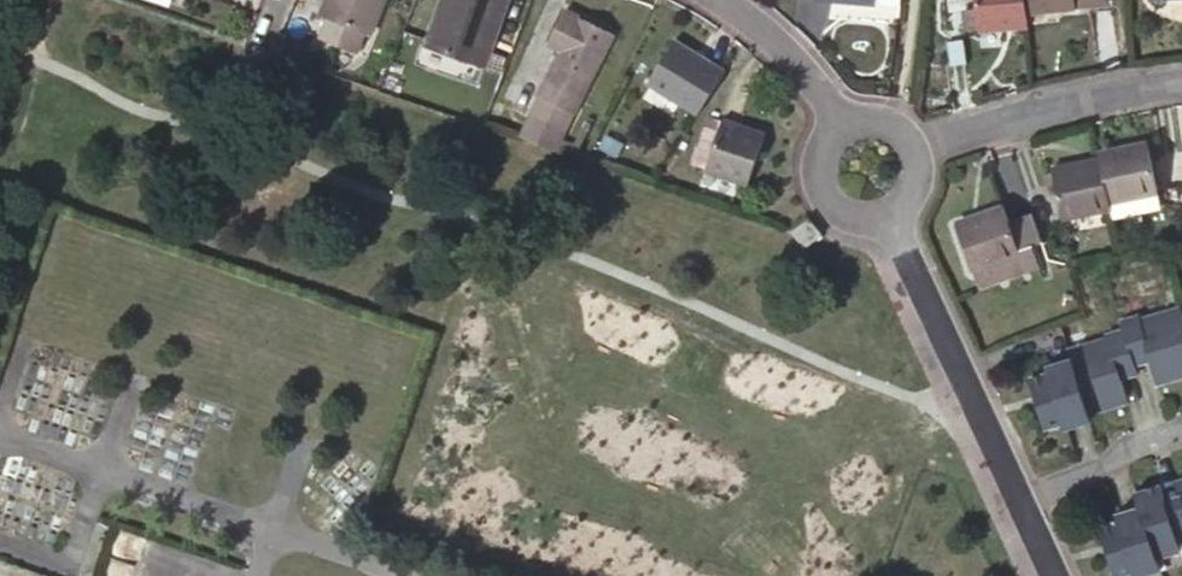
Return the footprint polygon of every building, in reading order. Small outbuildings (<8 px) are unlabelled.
[(323,15),(332,19),(324,41),(359,54),(367,32),(376,36),(389,0),(329,0),(323,15)] [(430,47),(488,65),(509,0),(446,0),(430,47)] [(902,0),(824,0),(901,10),(902,0)] [(1034,24),(1032,17),(1031,0),(978,0),(979,8),(982,36),(1008,33),(1007,28),(1034,24)] [(1032,17),(1087,10),(1116,7),(1115,0),(1031,0),(1032,17)] [(969,37),(982,36),(979,8),(966,10),(969,37)] [(615,31),(569,10),(551,47),(563,52),(534,114),(524,135),(558,152),(568,130),(615,31)] [(651,82),(701,112),(726,67),(676,37),(651,82)] [(769,126),(727,113),(708,169),(751,182),(769,126)] [(1155,137),(1103,145),(1104,153),(1110,198),(1162,188),(1163,188),(1155,137)] [(1061,213),(1111,205),(1110,198),(1104,153),(1053,162),(1061,213)] [(1162,188),(1110,198),(1111,205),(1113,215),(1166,206),(1162,188)] [(1036,242),(1045,238),(1035,205),(1014,214),(1008,200),(957,220),(975,265),(1036,242)] [(1036,242),(975,265),(983,284),(1041,260),(1036,242)] [(1130,323),(1141,362),(1157,357),(1163,377),(1181,372),(1181,302),(1145,313),(1144,310),(1127,315),(1130,323)] [(1070,346),(1074,356),(1090,412),(1130,400),(1124,376),(1144,369),(1141,362),(1130,323),(1110,329),(1111,334),(1070,346)] [(1090,412),(1074,356),(1047,364),(1049,370),(1032,375),(1048,425),(1065,420),(1067,426),(1091,418),(1090,412)] [(1169,503),(1165,489),(1141,495),(1145,509),(1122,516),(1124,521),(1107,526),(1121,575),(1136,575),(1140,575),(1150,575),(1163,572),(1160,559),(1181,553),(1181,546),(1181,545),(1181,544),(1181,499),(1169,503)]
